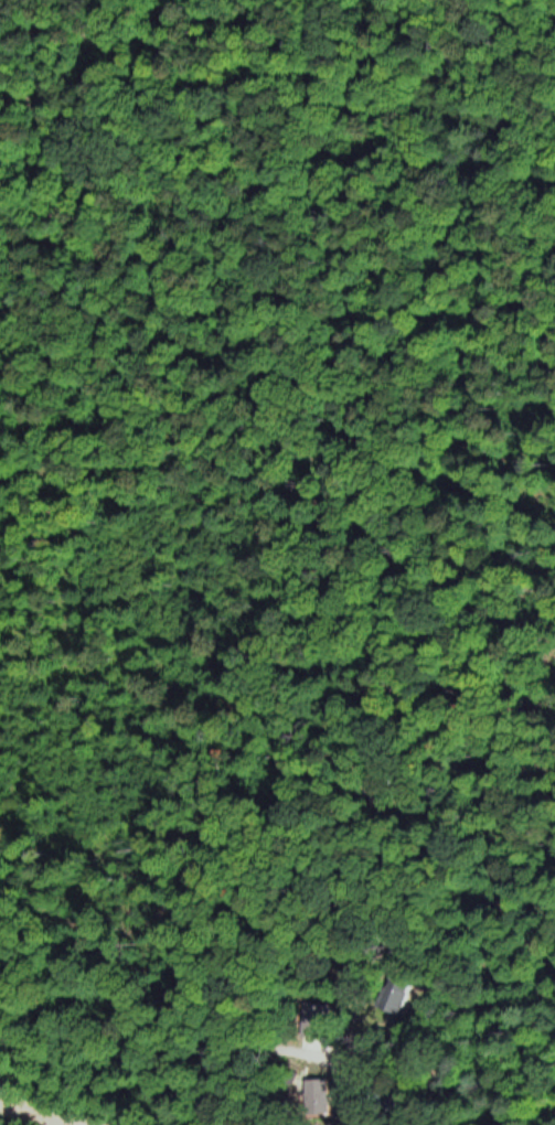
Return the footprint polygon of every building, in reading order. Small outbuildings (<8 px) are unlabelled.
[(401,1010),(397,985),(374,989),(378,1013),(401,1010)] [(327,1005),(303,1004),(302,1035),(326,1035),(327,1005)] [(303,1080),(303,1117),(328,1117),(328,1080),(303,1080)]
